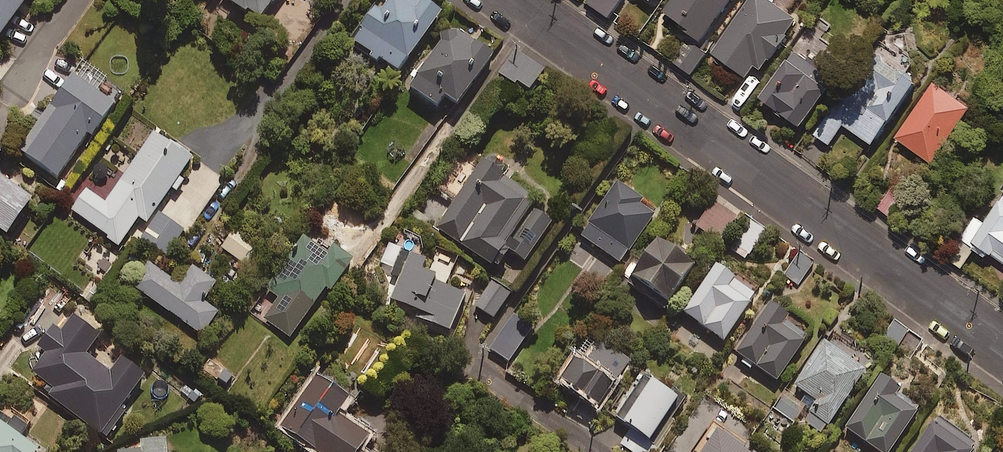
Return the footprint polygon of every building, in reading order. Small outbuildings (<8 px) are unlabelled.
[(32,0),(0,0),(0,46),(32,0)] [(229,2),(261,25),(278,0),(230,0),(229,2)] [(350,38),(398,70),(440,7),(429,0),(375,0),(350,38)] [(600,11),(609,0),(587,0),(600,11)] [(729,0),(670,0),(663,10),(702,38),(729,0)] [(771,0),(747,0),(711,51),(746,75),(755,63),(760,67),(796,18),(771,0)] [(475,48),(448,29),(406,90),(435,110),(443,99),(457,109),(497,51),(480,40),(475,48)] [(707,52),(687,39),(672,61),(691,75),(707,52)] [(835,75),(796,45),(759,95),(798,125),(835,75)] [(542,68),(513,50),(499,71),(528,90),(542,68)] [(919,81),(879,54),(831,124),(827,122),(817,137),(832,147),(845,127),(874,147),(919,81)] [(56,107),(25,152),(56,174),(86,130),(90,134),(111,104),(71,76),(51,104),(56,107)] [(970,104),(933,81),(896,139),(932,162),(970,104)] [(137,216),(145,221),(190,155),(152,129),(110,192),(90,179),(69,209),(119,243),(137,216)] [(508,171),(484,154),(435,225),(494,267),(507,248),(524,260),(552,220),(528,204),(535,195),(505,175),(508,171)] [(0,175),(0,230),(3,232),(29,195),(0,175)] [(656,209),(616,181),(579,233),(619,262),(656,209)] [(903,196),(891,188),(878,207),(890,215),(903,196)] [(985,220),(974,213),(958,237),(974,248),(977,243),(1002,261),(1002,194),(985,220)] [(735,217),(712,201),(695,225),(718,240),(735,217)] [(183,230),(157,212),(140,237),(165,255),(183,230)] [(765,229),(750,219),(730,249),(745,259),(765,229)] [(254,247),(229,229),(218,245),(242,263),(254,247)] [(323,249),(302,234),(265,288),(278,296),(263,318),(289,336),(324,286),(329,289),(350,259),(327,243),(323,249)] [(692,262),(654,234),(622,279),(660,306),(692,262)] [(449,327),(464,292),(432,278),(434,273),(420,266),(424,256),(397,244),(387,269),(398,274),(388,297),(425,313),(424,316),(449,327)] [(811,265),(797,255),(784,275),(798,284),(811,265)] [(178,284),(148,262),(132,285),(200,334),(217,310),(201,299),(214,281),(191,265),(178,284)] [(755,292),(713,264),(681,311),(723,339),(755,292)] [(509,293),(492,280),(475,305),(492,317),(509,293)] [(811,330),(768,299),(732,348),(776,379),(811,330)] [(533,326),(514,312),(489,347),(508,361),(533,326)] [(922,340),(895,321),(884,335),(912,355),(922,340)] [(92,342),(67,322),(46,350),(64,364),(44,391),(104,437),(125,411),(118,406),(143,373),(119,354),(107,370),(84,352),(92,342)] [(628,360),(589,334),(559,379),(598,405),(628,360)] [(870,359),(839,338),(833,346),(823,339),(792,384),(807,393),(801,401),(787,392),(774,409),(799,426),(803,420),(821,433),(870,359)] [(676,394),(641,372),(614,415),(648,437),(676,394)] [(317,373),(280,425),(317,451),(363,451),(365,449),(359,445),(367,434),(336,412),(348,395),(317,373)] [(880,373),(843,426),(881,451),(887,451),(917,408),(889,389),(894,382),(880,373)] [(0,412),(0,451),(32,451),(36,446),(19,435),(28,422),(7,409),(3,415),(0,412)] [(935,414),(908,451),(969,451),(976,442),(935,414)] [(714,424),(696,451),(756,451),(714,424)] [(627,432),(620,443),(633,451),(650,451),(653,448),(627,432)] [(163,437),(138,439),(139,449),(114,450),(114,451),(164,451),(163,437)]
